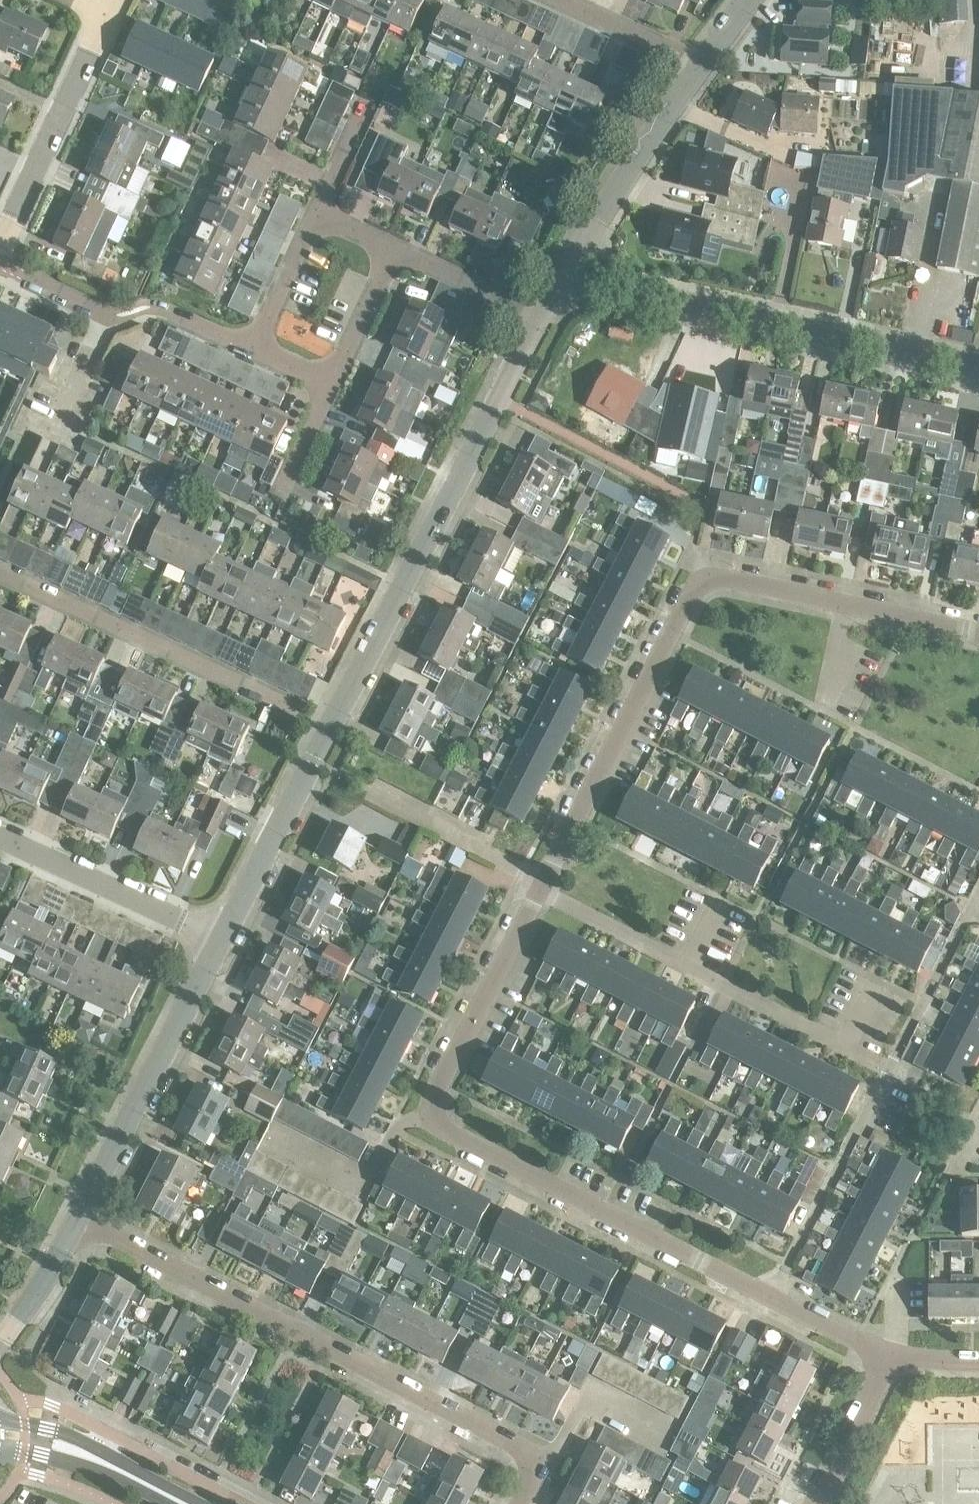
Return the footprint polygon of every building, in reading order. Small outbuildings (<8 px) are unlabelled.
[(166,5),(175,9),(179,0),(168,0),(166,5)] [(313,4),(331,13),(337,2),(338,0),(315,0),(313,4)] [(337,2),(354,10),(359,0),(338,0),(337,2)] [(354,10),(349,22),(368,31),(373,19),(372,18),(381,0),(359,0),(354,10)] [(372,18),(373,19),(390,27),(403,0),(381,0),(372,18)] [(424,0),(403,0),(390,27),(409,36),(425,1),(424,0)] [(510,7),(519,11),(524,1),(521,0),(514,0),(510,7)] [(655,5),(678,15),(680,17),(687,1),(699,6),(702,0),(657,0),(655,5)] [(857,4),(865,14),(874,15),(876,0),(858,0),(857,4)] [(915,1),(920,12),(934,6),(932,0),(917,0),(915,1)] [(939,27),(969,25),(967,0),(937,0),(939,27)] [(222,6),(213,1),(208,12),(217,16),(222,6)] [(784,28),(782,64),(828,67),(830,32),(827,31),(828,27),(831,27),(833,3),(803,2),(799,1),(798,21),(800,21),(800,29),(784,28)] [(519,11),(510,7),(506,17),(515,21),(519,11)] [(446,10),(430,45),(429,49),(430,54),(446,61),(449,54),(465,19),(446,10)] [(7,55),(10,49),(34,60),(48,30),(7,11),(4,19),(0,17),(0,52),(7,55)] [(217,16),(208,12),(203,23),(212,27),(217,16)] [(560,18),(551,14),(546,24),(556,28),(560,18)] [(465,19),(449,54),(467,62),(484,27),(465,19)] [(546,24),(542,34),(546,36),(551,38),(556,28),(546,24)] [(139,27),(124,60),(119,70),(124,72),(129,62),(143,68),(158,36),(139,27)] [(484,27),(467,62),(486,71),(502,35),(484,27)] [(587,30),(582,40),(592,45),(596,35),(587,30)] [(520,44),(502,35),(486,71),(503,79),(520,44)] [(158,36),(143,68),(162,77),(177,45),(158,36)] [(538,52),(536,57),(547,62),(550,61),(557,47),(559,43),(546,36),(544,41),(538,52)] [(852,38),(849,66),(866,68),(870,40),(852,38)] [(582,40),(578,50),(583,52),(587,54),(592,45),(582,40)] [(538,52),(520,44),(503,79),(521,87),(532,63),(533,63),(536,57),(538,52)] [(195,53),(177,45),(162,77),(180,86),(195,53)] [(642,63),(637,61),(640,54),(623,46),(614,67),(636,77),(642,63)] [(359,50),(353,62),(367,68),(372,57),(359,50)] [(214,62),(195,53),(180,86),(199,95),(214,62)] [(262,74),(300,91),(309,73),(270,55),(262,74)] [(109,62),(103,75),(114,80),(119,67),(109,62)] [(353,62),(350,71),(363,77),(367,68),(353,62)] [(521,87),(516,97),(535,106),(551,72),(533,63),(532,63),(521,87)] [(7,78),(16,82),(21,71),(12,67),(11,69),(0,64),(0,75),(7,78)] [(336,67),(330,80),(343,86),(349,73),(336,67)] [(551,72),(535,106),(553,115),(569,80),(551,72)] [(300,91),(262,74),(253,91),(292,109),(300,91)] [(349,76),(344,85),(357,91),(362,82),(349,76)] [(569,80),(553,115),(571,123),(587,88),(569,80)] [(836,94),(837,84),(837,81),(820,80),(819,93),(836,94)] [(408,95),(391,87),(383,103),(400,111),(408,95)] [(587,88),(571,123),(590,132),(606,97),(587,88)] [(889,163),(884,194),(904,198),(905,198),(906,191),(925,181),(927,181),(928,180),(953,185),(953,184),(949,183),(952,166),(938,163),(952,93),(935,93),(894,90),(891,137),(889,163)] [(253,91),(245,110),(284,127),(292,109),(253,91)] [(454,93),(447,108),(462,115),(469,100),(454,93)] [(780,107),(747,93),(735,121),(768,135),(780,107)] [(938,163),(952,166),(949,183),(953,184),(953,185),(978,190),(978,98),(956,93),(952,93),(938,163)] [(0,94),(0,130),(2,131),(15,101),(0,94)] [(855,108),(855,95),(837,95),(837,107),(855,108)] [(338,101),(327,96),(324,102),(321,108),(332,113),(338,101)] [(781,132),(781,134),(818,136),(820,98),(808,97),(797,97),(783,96),(782,109),(782,113),(781,132)] [(338,101),(332,113),(343,118),(349,106),(338,101)] [(226,122),(221,134),(247,146),(252,135),(276,146),(284,127),(245,110),(237,127),(226,122)] [(487,122),(480,137),(495,144),(502,130),(487,122)] [(202,124),(197,136),(215,144),(220,133),(202,124)] [(106,140),(100,152),(127,165),(128,164),(137,168),(148,145),(159,150),(165,137),(142,127),(136,140),(113,129),(109,127),(103,139),(106,140)] [(322,136),(311,131),(305,143),(316,148),(322,136)] [(247,146),(221,134),(216,145),(236,154),(227,173),(265,190),(274,171),(242,156),(247,146)] [(332,141),(322,136),(316,148),(327,153),(332,141)] [(404,159),(409,149),(380,136),(365,170),(387,181),(379,199),(391,204),(392,202),(405,208),(423,168),(404,159)] [(876,159),(876,162),(879,162),(889,163),(891,137),(877,136),(876,159)] [(197,144),(192,156),(205,162),(210,150),(197,144)] [(526,147),(522,157),(530,161),(535,151),(526,147)] [(764,193),(730,184),(736,160),(692,149),(684,182),(713,189),(712,193),(718,195),(715,207),(705,205),(705,206),(707,207),(708,206),(717,208),(716,210),(749,218),(749,219),(758,221),(764,193)] [(92,162),(87,175),(92,177),(110,186),(104,197),(135,211),(136,208),(140,199),(141,198),(140,198),(150,174),(137,168),(128,164),(127,165),(100,152),(95,164),(92,162)] [(547,156),(541,167),(549,170),(554,159),(547,156)] [(874,186),(879,162),(876,162),(824,158),(817,191),(870,202),(871,200),(874,186)] [(879,162),(874,186),(871,200),(882,203),(884,194),(889,163),(879,162)] [(576,166),(570,179),(582,185),(588,171),(576,166)] [(405,208),(392,202),(416,213),(415,215),(427,221),(439,196),(451,202),(462,178),(448,172),(445,178),(423,168),(405,208)] [(227,173),(219,191),(257,209),(265,190),(227,173)] [(562,176),(557,187),(572,194),(577,183),(562,176)] [(451,229),(450,232),(462,237),(463,235),(476,241),(488,213),(494,200),(470,189),(473,183),(462,178),(451,202),(460,206),(462,206),(451,229)] [(937,270),(978,278),(978,190),(953,185),(937,270)] [(219,191),(211,209),(248,226),(257,209),(219,191)] [(488,213),(476,241),(487,246),(486,247),(498,253),(506,237),(509,230),(520,235),(531,211),(496,195),(494,200),(488,213)] [(104,197),(99,209),(76,198),(70,211),(73,212),(68,224),(108,242),(119,218),(129,223),(135,211),(104,197)] [(140,199),(136,208),(155,217),(159,208),(140,199)] [(847,209),(815,203),(807,242),(839,249),(847,209)] [(705,206),(702,220),(695,218),(694,222),(666,215),(658,247),(702,258),(707,238),(753,250),(758,221),(749,219),(749,218),(716,210),(717,208),(708,206),(707,207),(705,206)] [(248,226),(211,209),(203,227),(240,244),(248,226)] [(282,226),(287,215),(277,211),(272,222),(282,226)] [(296,220),(287,215),(282,226),(291,231),(296,220)] [(894,225),(887,260),(917,266),(925,231),(914,229),(916,219),(900,216),(898,215),(896,224),(896,226),(894,225)] [(108,242),(68,224),(62,235),(60,234),(54,246),(78,257),(73,268),(103,283),(109,270),(97,265),(108,242)] [(240,244),(203,227),(194,245),(232,263),(240,244)] [(194,245),(186,264),(223,281),(232,263),(194,245)] [(259,247),(257,252),(254,258),(265,263),(271,252),(259,247)] [(278,255),(271,252),(265,263),(273,266),(278,255)] [(141,271),(151,275),(156,264),(146,259),(141,271)] [(223,281),(186,264),(177,282),(215,299),(223,281)] [(242,283),(240,289),(237,294),(248,299),(254,288),(242,283)] [(468,296),(445,285),(439,299),(462,309),(468,296)] [(254,288),(248,299),(257,303),(262,292),(254,288)] [(414,304),(404,325),(451,347),(461,325),(462,324),(433,311),(414,302),(414,304)] [(0,314),(0,374),(8,378),(26,386),(34,368),(48,375),(58,352),(44,346),(50,332),(32,323),(29,328),(0,314)] [(403,327),(392,350),(394,350),(411,358),(406,371),(429,381),(435,368),(440,371),(441,369),(450,349),(451,347),(404,325),(403,327)] [(176,334),(177,333),(169,329),(159,351),(172,358),(177,348),(165,343),(171,331),(176,334)] [(171,331),(165,343),(177,348),(183,335),(177,333),(176,334),(171,331)] [(219,352),(207,347),(201,359),(213,364),(219,352)] [(127,390),(116,385),(104,410),(115,415),(125,395),(143,403),(160,366),(142,358),(127,390)] [(213,364),(201,359),(197,369),(209,375),(213,364)] [(256,369),(244,364),(238,376),(250,382),(256,369)] [(160,366),(143,403),(161,412),(178,374),(160,366)] [(745,403),(744,411),(766,416),(768,408),(775,377),(770,375),(771,370),(755,367),(754,372),(752,372),(748,389),(745,403)] [(399,385),(380,377),(370,399),(402,414),(415,420),(426,396),(423,395),(429,381),(406,371),(404,373),(399,385)] [(768,408),(766,416),(791,422),(788,435),(789,435),(787,448),(783,463),(797,466),(803,438),(808,417),(793,414),(798,392),(800,382),(794,381),(795,376),(783,373),(781,378),(775,377),(768,408)] [(178,374),(161,412),(180,420),(197,383),(178,374)] [(622,425),(637,434),(650,412),(636,404),(641,394),(605,375),(590,401),(624,420),(622,425)] [(238,376),(234,386),(246,392),(250,382),(238,376)] [(290,385),(286,383),(286,384),(280,382),(274,393),(285,398),(290,385)] [(197,383),(180,420),(198,429),(215,391),(197,383)] [(733,385),(726,416),(719,449),(733,452),(747,389),(733,385)] [(847,424),(853,393),(827,387),(820,419),(847,424)] [(650,412),(637,434),(659,446),(658,451),(707,461),(716,463),(719,449),(721,440),(707,436),(712,413),(716,398),(672,388),(665,420),(650,412)] [(215,391),(198,429),(208,433),(215,437),(232,399),(225,396),(215,391)] [(285,398),(274,393),(270,403),(280,408),(285,398)] [(853,393),(847,424),(862,428),(860,438),(871,441),(873,432),(873,430),(874,431),(881,399),(853,393)] [(370,399),(359,422),(378,431),(372,443),(395,454),(401,441),(402,439),(406,431),(405,431),(396,427),(402,414),(370,399)] [(233,400),(216,437),(235,445),(252,408),(233,400)] [(899,437),(898,442),(899,442),(910,445),(911,439),(926,443),(926,442),(933,411),(906,405),(900,435),(899,437)] [(235,445),(230,456),(248,464),(253,454),(270,416),(267,415),(252,408),(235,445)] [(925,448),(923,454),(937,457),(936,460),(947,462),(949,463),(953,442),(959,416),(933,411),(926,442),(926,443),(925,448)] [(270,416),(253,454),(270,462),(261,482),(262,483),(272,487),(284,462),(273,458),(288,425),(270,416)] [(141,454),(147,442),(134,436),(128,448),(141,454)] [(803,438),(797,466),(811,469),(817,441),(803,438)] [(758,458),(761,442),(749,439),(746,455),(758,458)] [(953,442),(949,463),(949,465),(961,468),(961,465),(966,445),(955,442),(953,442)] [(347,449),(336,471),(378,490),(379,490),(383,482),(383,481),(388,483),(389,483),(395,471),(396,471),(402,457),(395,454),(372,443),(372,444),(366,456),(347,448),(347,449)] [(719,449),(716,463),(714,472),(728,475),(733,452),(719,449)] [(123,456),(111,450),(104,467),(116,472),(123,456)] [(548,450),(541,464),(523,455),(511,480),(538,493),(547,498),(552,500),(564,477),(569,480),(577,465),(548,450)] [(881,455),(868,452),(862,480),(875,483),(881,455)] [(881,455),(875,483),(889,486),(891,479),(892,475),(895,458),(881,455)] [(742,466),(756,470),(756,468),(758,459),(744,456),(742,466)] [(174,457),(169,467),(177,471),(181,461),(174,457)] [(759,458),(755,477),(767,480),(771,461),(760,458),(759,458)] [(189,459),(183,472),(195,478),(201,464),(189,459)] [(779,483),(778,487),(779,487),(792,489),(797,466),(783,463),(779,483)] [(693,465),(690,480),(705,483),(709,468),(693,465)] [(949,465),(946,476),(959,478),(960,472),(961,468),(949,465)] [(797,466),(792,489),(806,492),(811,469),(797,466)] [(336,472),(325,495),(344,503),(339,515),(361,526),(369,510),(370,510),(379,490),(378,490),(336,471),(336,472)] [(31,514),(47,481),(27,472),(12,505),(31,514)] [(976,476),(960,472),(954,500),(967,503),(970,504),(976,476)] [(603,479),(593,474),(586,487),(596,492),(603,479)] [(603,479),(596,492),(617,503),(624,490),(603,479)] [(65,490),(50,523),(69,531),(74,521),(73,520),(83,498),(82,498),(87,489),(68,480),(63,489),(65,490)] [(511,480),(499,503),(526,516),(533,504),(541,509),(547,498),(538,493),(511,480)] [(875,483),(862,480),(857,503),(870,506),(875,483)] [(47,481),(31,514),(50,523),(65,490),(63,489),(47,481)] [(875,483),(870,506),(884,509),(889,486),(875,483)] [(88,486),(87,489),(82,498),(83,498),(73,520),(74,521),(92,529),(108,495),(88,486)] [(916,486),(915,492),(939,497),(941,491),(916,486)] [(132,491),(126,504),(111,538),(129,546),(143,514),(150,517),(157,502),(132,491)] [(108,495),(92,529),(111,538),(126,504),(108,495)] [(741,535),(748,503),(723,497),(716,529),(741,535)] [(941,497),(936,520),(937,521),(949,523),(954,500),(941,497)] [(954,500),(949,523),(962,526),(967,503),(954,500)] [(775,509),(748,503),(741,535),(768,541),(775,509)] [(826,519),(819,551),(846,557),(853,525),(838,522),(841,510),(829,507),(826,519)] [(801,513),(799,518),(793,546),(819,551),(826,519),(801,513)] [(338,517),(333,528),(355,539),(361,527),(361,526),(339,515),(338,517)] [(641,524),(640,525),(621,515),(615,526),(634,536),(629,546),(658,561),(670,539),(641,524)] [(873,515),(865,549),(875,551),(872,563),(888,566),(898,569),(905,536),(908,523),(897,520),(894,534),(884,532),(887,518),(873,515)] [(171,566),(186,531),(167,522),(151,556),(171,566)] [(908,523),(905,536),(898,569),(926,574),(933,542),(918,539),(921,525),(908,523)] [(543,529),(536,541),(538,542),(539,542),(563,555),(570,543),(543,529)] [(205,540),(186,531),(171,566),(189,574),(205,540)] [(484,532),(472,556),(499,570),(500,569),(505,571),(516,550),(511,547),(512,546),(511,545),(510,545),(484,532)] [(951,579),(967,582),(976,585),(978,573),(978,533),(975,532),(971,550),(958,548),(951,579)] [(610,538),(604,548),(623,558),(617,569),(646,584),(658,561),(629,546),(628,547),(610,538)] [(13,539),(8,550),(19,555),(24,544),(13,539)] [(222,548),(205,540),(189,574),(205,581),(210,571),(212,572),(217,560),(222,548)] [(299,541),(296,548),(299,556),(305,559),(311,547),(299,541)] [(539,542),(532,555),(557,568),(563,555),(539,542)] [(19,555),(8,550),(3,562),(13,566),(19,555)] [(589,555),(589,556),(584,566),(592,571),(611,580),(605,591),(634,606),(646,584),(617,569),(617,570),(589,555)] [(472,556),(460,580),(486,594),(485,596),(499,603),(507,589),(495,583),(493,582),(499,570),(472,556)] [(51,557),(46,568),(56,572),(61,561),(51,557)] [(205,581),(200,593),(219,601),(234,568),(217,560),(212,572),(210,571),(205,581)] [(88,574),(96,577),(99,569),(89,565),(85,573),(88,574)] [(56,572),(46,568),(41,579),(50,583),(56,572)] [(234,568),(219,601),(238,610),(253,577),(234,568)] [(88,574),(83,585),(93,590),(98,578),(96,577),(88,574)] [(253,577),(238,610),(256,618),(272,585),(253,577)] [(537,581),(534,587),(543,592),(549,582),(543,580),(537,581)] [(272,585),(256,618),(275,627),(290,594),(289,593),(289,589),(289,586),(278,581),(273,586),(272,585)] [(93,590),(83,585),(78,596),(88,601),(93,590)] [(579,601),(575,607),(593,616),(594,614),(623,629),(634,606),(605,591),(598,605),(581,596),(579,601)] [(130,597),(120,592),(111,611),(121,616),(130,597)] [(290,594),(275,627),(277,628),(294,635),(309,602),(292,595),(290,594)] [(149,602),(144,613),(152,617),(158,606),(149,602)] [(309,602),(294,635),(311,644),(327,611),(309,602)] [(467,603),(462,612),(461,613),(480,623),(479,626),(488,630),(487,632),(515,647),(524,632),(494,617),(467,603)] [(502,605),(495,617),(524,632),(530,619),(502,605)] [(327,611),(311,644),(332,653),(347,620),(343,618),(345,614),(343,610),(336,606),(332,607),(330,612),(327,611)] [(445,608),(432,633),(461,648),(475,655),(481,644),(473,640),(474,638),(468,635),(474,623),(445,608)] [(11,616),(0,611),(0,639),(11,616)] [(557,612),(552,621),(564,628),(569,618),(557,612)] [(144,613),(139,624),(147,628),(152,617),(144,613)] [(587,626),(570,617),(564,629),(581,638),(582,637),(611,652),(623,629),(594,614),(593,616),(587,626)] [(11,616),(0,639),(0,648),(19,657),(33,626),(11,616)] [(186,619),(181,630),(190,634),(195,623),(193,622),(188,620),(187,620),(186,619)] [(181,630),(176,641),(184,645),(186,646),(190,634),(181,630)] [(461,648),(432,633),(420,657),(449,672),(461,648)] [(220,635),(215,646),(223,650),(228,639),(225,637),(220,635)] [(576,649),(559,640),(553,650),(599,674),(611,652),(582,637),(581,638),(576,649)] [(29,670),(19,693),(31,698),(35,688),(46,693),(54,674),(68,680),(82,649),(58,638),(43,670),(44,670),(41,676),(29,670)] [(215,646),(210,657),(215,659),(218,661),(223,650),(215,646)] [(82,649),(68,680),(64,690),(86,700),(86,701),(88,698),(105,660),(82,649)] [(259,653),(254,664),(263,668),(268,657),(264,655),(262,654),(259,653)] [(497,657),(494,663),(504,668),(509,658),(504,656),(497,657)] [(15,664),(0,697),(0,701),(12,707),(18,692),(19,693),(29,670),(15,664)] [(254,664),(249,675),(252,676),(258,679),(263,668),(254,664)] [(563,674),(562,674),(545,665),(539,676),(557,685),(551,696),(580,711),(592,689),(563,674)] [(295,669),(290,680),(298,684),(303,673),(299,671),(295,669)] [(131,672),(123,688),(116,703),(141,714),(156,683),(131,672)] [(694,672),(680,700),(670,719),(681,725),(691,706),(703,712),(717,684),(694,672)] [(290,680),(285,691),(289,693),(293,695),(298,684),(290,680)] [(309,700),(308,702),(319,707),(330,686),(318,680),(309,700)] [(466,680),(458,695),(484,709),(492,693),(466,680)] [(156,683),(141,714),(164,724),(161,731),(173,737),(184,715),(189,704),(189,703),(176,697),(178,693),(181,688),(166,681),(164,687),(156,683)] [(703,712),(693,730),(703,735),(704,736),(713,717),(725,723),(739,695),(717,684),(703,712)] [(439,685),(433,698),(407,685),(394,710),(422,725),(432,730),(432,729),(438,718),(428,713),(433,703),(476,725),(484,709),(458,695),(439,685)] [(580,711),(551,696),(533,687),(527,698),(545,708),(539,719),(569,734),(580,711)] [(725,723),(716,740),(727,746),(736,729),(748,735),(762,707),(739,695),(725,723)] [(86,700),(77,720),(79,720),(91,726),(101,704),(101,703),(88,698),(86,701),(86,700)] [(101,704),(91,726),(103,732),(113,709),(101,704)] [(172,740),(164,760),(176,765),(185,746),(186,744),(209,755),(227,717),(203,706),(202,708),(202,709),(196,721),(185,716),(184,715),(173,737),(172,740)] [(514,706),(508,716),(516,720),(521,710),(514,706)] [(762,707),(748,735),(761,741),(752,760),(760,765),(761,765),(771,746),(770,746),(784,718),(762,707)] [(521,709),(521,710),(516,720),(534,730),(528,741),(557,756),(569,734),(539,719),(521,709)] [(394,710),(382,733),(391,738),(410,748),(417,735),(426,740),(427,739),(433,742),(436,744),(441,734),(432,729),(432,730),(422,725),(394,710)] [(209,755),(208,757),(210,757),(231,767),(232,768),(234,765),(251,728),(250,727),(228,717),(227,717),(209,755)] [(784,718),(770,746),(771,746),(782,752),(772,771),(783,777),(792,757),(807,730),(784,718)] [(15,795),(29,766),(6,756),(10,749),(8,748),(18,726),(6,721),(0,733),(0,789),(15,795)] [(459,724),(451,738),(464,745),(472,731),(459,724)] [(91,726),(84,740),(97,746),(103,732),(91,726)] [(807,730),(792,757),(804,763),(794,783),(805,788),(829,741),(807,730)] [(84,740),(73,735),(71,734),(54,770),(68,776),(84,740)] [(84,740),(68,776),(80,782),(97,746),(84,740)] [(494,741),(489,751),(498,755),(503,746),(494,741)] [(503,746),(498,755),(497,756),(516,766),(516,764),(545,779),(557,756),(528,741),(521,755),(503,745),(503,746)] [(717,743),(710,757),(718,761),(725,747),(717,743)] [(106,752),(103,758),(107,767),(113,770),(119,758),(106,752)] [(835,802),(834,803),(845,809),(855,788),(867,795),(881,767),(859,755),(853,765),(835,802)] [(445,785),(452,772),(453,769),(428,756),(419,772),(445,785)] [(752,760),(746,769),(755,774),(760,765),(752,760)] [(843,760),(825,797),(835,802),(853,765),(843,760)] [(516,764),(516,766),(510,777),(492,767),(486,778),(504,788),(505,787),(534,802),(545,779),(516,764)] [(718,764),(714,772),(726,778),(730,770),(722,766),(718,764)] [(231,767),(219,794),(232,800),(235,792),(243,776),(245,770),(234,765),(232,768),(231,767)] [(29,766),(15,795),(38,806),(51,777),(29,766)] [(643,774),(634,792),(633,792),(619,819),(641,831),(656,803),(644,797),(653,779),(651,778),(655,770),(647,766),(643,774)] [(881,767),(867,795),(857,815),(867,820),(878,800),(890,806),(904,778),(881,767)] [(454,771),(446,786),(461,794),(469,780),(454,771)] [(904,778),(890,806),(879,826),(881,827),(890,832),(900,812),(912,818),(926,790),(904,778)] [(137,782),(129,800),(125,809),(138,815),(151,788),(137,782)] [(724,783),(720,792),(741,803),(746,794),(724,783)] [(656,803),(641,831),(664,842),(678,814),(666,808),(676,789),(666,784),(665,785),(656,803)] [(505,787),(504,788),(498,799),(480,790),(474,800),(491,809),(493,810),(493,809),(522,824),(534,802),(505,787)] [(76,788),(70,802),(63,817),(88,828),(101,800),(76,788)] [(151,788),(138,815),(150,820),(151,820),(154,814),(163,793),(151,788)] [(693,788),(689,797),(698,802),(703,792),(693,788)] [(111,839),(125,809),(129,800),(106,789),(101,800),(88,828),(111,839)] [(912,818),(924,824),(914,844),(925,849),(935,829),(949,801),(926,790),(912,818)] [(678,814),(664,842),(686,854),(701,826),(688,820),(698,802),(689,797),(687,796),(678,814)] [(215,800),(208,814),(202,828),(203,829),(216,835),(229,807),(216,801),(215,800)] [(949,801),(935,829),(947,835),(936,856),(947,861),(957,841),(972,813),(949,801)] [(769,806),(763,818),(778,826),(784,814),(769,806)] [(957,841),(969,847),(959,867),(961,868),(969,873),(976,860),(978,854),(978,817),(972,813),(957,841)] [(141,840),(135,851),(160,863),(174,833),(173,833),(161,827),(165,819),(154,814),(151,820),(150,820),(149,822),(141,840)] [(701,826),(686,854),(709,865),(723,837),(724,838),(733,820),(732,819),(723,814),(713,832),(701,826)] [(509,823),(495,815),(490,825),(504,832),(509,823)] [(173,833),(174,833),(160,863),(184,874),(198,844),(196,844),(203,829),(202,828),(188,822),(185,829),(177,825),(173,833)] [(366,841),(334,824),(319,853),(351,869),(366,841)] [(723,837),(709,865),(731,877),(746,849),(747,849),(756,831),(745,826),(736,844),(724,838),(723,837)] [(877,836),(876,837),(884,841),(885,842),(890,832),(881,827),(877,836)] [(746,849),(731,877),(754,888),(768,860),(769,860),(778,843),(767,837),(758,855),(747,849),(746,849)] [(407,859),(408,857),(411,851),(385,838),(376,854),(403,868),(407,859)] [(873,841),(868,852),(879,858),(884,846),(883,845),(873,841)] [(914,844),(909,854),(919,859),(919,858),(920,858),(925,849),(914,844)] [(894,856),(890,863),(902,869),(907,859),(908,857),(896,851),(895,853),(894,856)] [(807,858),(798,875),(790,891),(784,902),(783,903),(806,915),(820,887),(808,881),(817,863),(807,858)] [(836,858),(830,869),(831,870),(839,874),(845,862),(836,858)] [(403,868),(400,874),(415,882),(423,867),(407,859),(403,868)] [(486,891),(459,876),(441,867),(435,878),(453,887),(447,899),(475,913),(486,891)] [(858,867),(852,880),(862,886),(868,872),(858,867)] [(930,873),(925,882),(934,887),(942,873),(932,868),(930,873)] [(961,868),(948,892),(957,897),(960,891),(966,880),(969,873),(961,868)] [(830,869),(820,887),(806,915),(828,926),(843,898),(831,892),(840,875),(839,874),(831,870),(830,869)] [(24,872),(13,897),(21,901),(32,878),(33,876),(24,872)] [(306,876),(295,899),(338,920),(342,911),(329,904),(335,891),(306,876)] [(843,898),(828,926),(851,938),(865,910),(871,899),(858,893),(862,886),(852,880),(843,898)] [(56,890),(47,885),(41,897),(51,902),(56,890)] [(779,885),(773,897),(784,902),(790,891),(779,885)] [(894,885),(887,899),(897,904),(904,891),(894,885)] [(421,886),(416,897),(423,900),(428,890),(421,886)] [(925,887),(920,898),(927,902),(932,890),(925,887)] [(385,902),(364,892),(360,889),(359,889),(353,902),(379,915),(385,902)] [(429,889),(428,890),(423,900),(424,901),(442,910),(436,921),(463,936),(475,913),(447,899),(429,889)] [(51,902),(41,897),(36,908),(46,912),(51,902)] [(295,899),(284,920),(291,923),(287,932),(317,948),(323,937),(314,932),(319,922),(339,932),(343,925),(337,922),(338,920),(295,899)] [(878,916),(865,910),(851,938),(873,949),(888,921),(894,909),(897,904),(887,899),(878,916)] [(0,944),(0,949),(17,957),(32,922),(38,911),(19,902),(14,914),(0,944)] [(93,907),(83,902),(78,914),(87,918),(93,907)] [(888,921),(873,949),(896,961),(910,933),(911,933),(920,916),(910,910),(907,916),(894,909),(888,921)] [(463,936),(436,921),(417,912),(412,923),(430,933),(424,944),(452,958),(463,936)] [(78,914),(73,924),(82,929),(87,918),(78,914)] [(120,919),(115,931),(124,936),(130,924),(120,919)] [(910,933),(896,961),(918,972),(942,927),(931,921),(922,939),(911,933),(910,933)] [(53,932),(32,922),(17,957),(35,965),(36,966),(47,942),(48,943),(52,933),(53,932)] [(124,936),(115,931),(110,942),(115,944),(119,946),(120,946),(124,936)] [(36,966),(35,965),(31,976),(50,985),(66,951),(57,947),(62,937),(52,933),(48,943),(47,942),(36,966)] [(560,934),(546,961),(537,980),(546,984),(555,966),(568,972),(582,945),(560,934)] [(115,944),(103,969),(107,970),(119,946),(115,944)] [(424,944),(418,956),(400,946),(394,957),(413,967),(440,981),(452,958),(424,944)] [(582,945),(568,972),(558,992),(569,997),(579,978),(591,984),(605,957),(582,945)] [(330,946),(324,958),(349,972),(356,959),(330,946)] [(271,947),(259,970),(307,994),(312,984),(294,975),(301,962),(271,947)] [(85,960),(66,951),(50,985),(69,994),(85,960)] [(591,984),(581,1003),(591,1009),(602,989),(614,995),(627,968),(605,957),(591,984)] [(349,972),(324,958),(317,972),(343,985),(349,972)] [(85,960),(69,994),(87,1002),(103,969),(85,960)] [(963,969),(977,976),(970,988),(978,993),(978,966),(968,960),(963,969)] [(122,977),(106,1011),(125,1020),(129,1010),(139,989),(140,986),(145,975),(126,966),(121,977),(122,977)] [(413,967),(407,978),(388,969),(382,979),(401,989),(429,1003),(440,981),(413,967)] [(650,979),(627,968),(614,995),(625,1001),(615,1021),(626,1027),(636,1007),(650,979)] [(103,969),(87,1002),(106,1011),(122,977),(121,977),(107,970),(103,969)] [(259,970),(248,992),(254,995),(267,1002),(276,1007),(277,1007),(284,995),(296,1002),(297,999),(303,1002),(307,994),(259,970)] [(650,979),(636,1007),(648,1013),(638,1033),(648,1038),(659,1018),(672,991),(650,979)] [(953,990),(966,996),(959,1011),(978,1021),(978,993),(970,988),(957,982),(953,990)] [(139,989),(129,1010),(136,1013),(146,992),(139,989)] [(695,1002),(672,991),(659,1018),(672,1025),(662,1044),(670,1048),(672,1048),(675,1041),(695,1002)] [(375,993),(375,994),(369,1005),(388,1015),(382,1026),(410,1040),(421,1017),(394,1003),(375,993)] [(940,1012),(954,1019),(946,1035),(978,1052),(978,1021),(959,1011),(945,1004),(940,1012)] [(235,1016),(224,1039),(264,1059),(269,1050),(257,1044),(263,1032),(264,1031),(235,1016)] [(294,1016),(288,1028),(314,1041),(320,1029),(294,1016)] [(364,1016),(358,1027),(377,1037),(371,1049),(398,1063),(410,1040),(382,1026),(364,1016)] [(725,1017),(711,1045),(701,1064),(710,1069),(720,1050),(733,1057),(747,1029),(725,1017)] [(508,1036),(499,1054),(485,1081),(507,1093),(521,1065),(508,1059),(526,1023),(517,1018),(508,1036)] [(80,1020),(72,1036),(90,1044),(98,1029),(80,1020)] [(314,1041),(288,1028),(281,1041),(307,1055),(314,1041)] [(747,1029),(733,1057),(723,1076),(734,1082),(744,1062),(756,1068),(770,1041),(747,1029)] [(913,1066),(927,1073),(929,1068),(963,1085),(976,1061),(978,1055),(978,1052),(946,1035),(942,1043),(939,1050),(925,1042),(913,1066)] [(264,1059),(224,1039),(213,1060),(241,1075),(247,1064),(259,1071),(264,1059)] [(670,1048),(667,1053),(680,1060),(687,1047),(675,1041),(672,1048),(670,1048)] [(770,1041),(756,1068),(746,1088),(756,1093),(766,1073),(778,1080),(792,1052),(770,1041)] [(20,1061),(14,1073),(47,1088),(58,1065),(56,1064),(60,1055),(41,1046),(37,1056),(25,1050),(19,1048),(14,1058),(20,1061)] [(335,1046),(330,1057),(339,1061),(340,1062),(345,1052),(346,1051),(344,1050),(335,1046)] [(531,1047),(521,1065),(507,1093),(530,1104),(544,1077),(532,1071),(542,1052),(531,1047)] [(371,1049),(364,1060),(346,1051),(345,1052),(340,1062),(359,1071),(386,1085),(398,1063),(371,1049)] [(694,1052),(690,1059),(700,1064),(704,1057),(694,1052)] [(815,1064),(792,1052),(778,1080),(790,1086),(780,1106),(791,1111),(801,1091),(815,1064)] [(544,1077),(530,1104),(552,1116),(566,1088),(554,1082),(564,1064),(554,1058),(544,1077)] [(815,1064),(801,1091),(813,1097),(803,1117),(813,1123),(823,1103),(838,1075),(815,1064)] [(335,1075),(330,1085),(347,1094),(375,1108),(386,1085),(359,1071),(353,1083),(352,1084),(335,1075)] [(4,1095),(0,1093),(0,1110),(14,1116),(20,1102),(37,1110),(47,1088),(14,1073),(4,1095)] [(860,1087),(838,1075),(823,1103),(835,1109),(826,1128),(836,1133),(860,1087)] [(566,1088),(552,1116),(575,1127),(589,1100),(599,1081),(588,1076),(578,1095),(566,1088)] [(589,1100),(575,1127),(598,1139),(611,1112),(621,1093),(623,1088),(613,1083),(611,1088),(601,1106),(589,1100)] [(278,1111),(284,1098),(258,1085),(251,1097),(278,1111)] [(199,1086),(188,1109),(217,1123),(228,1101),(199,1086)] [(347,1094),(341,1105),(326,1097),(320,1108),(336,1116),(336,1117),(363,1131),(375,1108),(347,1094)] [(278,1111),(251,1097),(244,1112),(271,1125),(274,1119),(273,1119),(278,1111)] [(284,1098),(278,1111),(273,1119),(274,1119),(284,1124),(294,1104),(284,1098)] [(625,1118),(611,1112),(598,1139),(620,1150),(635,1121),(636,1122),(633,1127),(643,1133),(655,1110),(644,1105),(643,1105),(634,1100),(625,1118)] [(294,1104),(284,1124),(294,1129),(305,1109),(294,1104)] [(749,1117),(747,1121),(755,1125),(757,1122),(763,1111),(755,1107),(749,1117)] [(217,1123),(188,1109),(177,1130),(206,1145),(212,1133),(219,1136),(223,1127),(217,1123)] [(315,1115),(305,1109),(294,1129),(305,1135),(315,1115)] [(14,1161),(17,1153),(24,1138),(7,1130),(14,1116),(0,1110),(0,1155),(14,1161)] [(326,1121),(315,1115),(305,1135),(316,1140),(326,1121)] [(672,1120),(663,1138),(649,1165),(671,1177),(686,1149),(672,1142),(681,1125),(672,1120)] [(336,1126),(326,1121),(316,1140),(326,1146),(336,1126)] [(700,1122),(695,1131),(705,1136),(710,1127),(700,1122)] [(336,1126),(326,1146),(337,1151),(347,1132),(336,1126)] [(724,1130),(718,1143),(728,1148),(729,1147),(734,1135),(729,1133),(724,1130)] [(876,1130),(870,1142),(873,1143),(886,1150),(892,1139),(876,1130)] [(686,1149),(671,1177),(694,1188),(708,1161),(696,1154),(705,1136),(695,1131),(686,1149)] [(347,1132),(337,1151),(348,1157),(358,1138),(347,1132)] [(368,1143),(358,1138),(348,1157),(358,1162),(368,1143)] [(858,1145),(857,1146),(866,1151),(866,1149),(870,1142),(862,1138),(858,1145)] [(718,1143),(708,1161),(694,1188),(717,1200),(731,1172),(719,1166),(728,1148),(718,1143)] [(869,1151),(869,1152),(883,1159),(876,1173),(875,1175),(909,1192),(920,1170),(886,1153),(887,1151),(886,1150),(873,1143),(869,1151)] [(256,1152),(255,1153),(249,1166),(247,1169),(248,1169),(248,1171),(257,1176),(267,1157),(256,1152)] [(3,1184),(10,1169),(14,1161),(0,1155),(0,1183),(3,1184)] [(164,1156),(151,1181),(183,1198),(190,1186),(201,1191),(208,1179),(197,1173),(164,1156)] [(223,1156),(217,1169),(241,1182),(242,1182),(247,1170),(248,1171),(248,1169),(247,1169),(239,1164),(223,1156)] [(277,1162),(267,1157),(257,1176),(268,1181),(277,1162)] [(378,1201),(377,1202),(375,1206),(386,1211),(396,1192),(408,1198),(422,1171),(399,1159),(385,1186),(384,1190),(382,1194),(378,1201)] [(742,1178),(731,1172),(717,1200),(739,1211),(753,1184),(762,1166),(752,1160),(742,1178)] [(859,1173),(862,1166),(851,1160),(847,1167),(859,1173)] [(288,1168),(277,1162),(268,1181),(279,1187),(288,1168)] [(820,1162),(807,1189),(801,1201),(812,1206),(828,1174),(820,1162)] [(862,1166),(858,1174),(872,1181),(871,1183),(865,1194),(864,1197),(898,1214),(909,1192),(875,1175),(876,1173),(862,1166)] [(288,1168),(279,1187),(289,1192),(299,1173),(288,1168)] [(217,1169),(210,1181),(211,1181),(235,1194),(242,1182),(241,1182),(217,1169)] [(235,1194),(234,1197),(247,1203),(254,1189),(260,1177),(259,1177),(257,1176),(248,1171),(247,1170),(242,1182),(235,1194)] [(422,1171),(408,1198),(398,1218),(408,1223),(419,1203),(430,1210),(445,1183),(422,1171)] [(753,1184),(739,1211),(762,1223),(776,1195),(785,1177),(774,1172),(765,1190),(753,1184)] [(310,1179),(299,1173),(289,1192),(300,1198),(310,1179)] [(310,1179),(300,1198),(311,1203),(321,1185),(310,1179)] [(151,1181),(138,1205),(171,1222),(182,1228),(189,1216),(177,1210),(183,1198),(151,1181)] [(848,1195),(851,1187),(840,1181),(836,1189),(848,1195)] [(467,1194),(445,1183),(430,1210),(442,1216),(432,1235),(443,1241),(453,1221),(467,1194)] [(776,1195),(762,1223),(784,1234),(801,1201),(807,1189),(797,1184),(788,1202),(776,1195)] [(321,1185),(311,1203),(321,1209),(331,1190),(321,1185)] [(376,1186),(370,1197),(378,1201),(382,1194),(384,1190),(376,1186)] [(847,1195),(847,1196),(861,1203),(860,1205),(852,1219),(886,1236),(898,1214),(864,1197),(865,1194),(851,1187),(847,1195)] [(342,1196),(331,1190),(321,1209),(332,1214),(342,1196)] [(958,1198),(958,1214),(978,1214),(978,1193),(963,1193),(963,1198),(958,1198)] [(490,1206),(467,1194),(453,1221),(466,1228),(456,1247),(466,1253),(476,1233),(490,1206)] [(295,1214),(301,1204),(283,1195),(278,1205),(295,1214)] [(342,1196),(332,1214),(343,1220),(352,1201),(342,1196)] [(363,1207),(352,1201),(343,1220),(353,1225),(363,1207)] [(242,1205),(220,1247),(242,1258),(257,1231),(245,1225),(253,1211),(242,1205)] [(210,1243),(222,1218),(211,1212),(198,1237),(210,1243)] [(506,1214),(492,1241),(482,1261),(493,1266),(503,1247),(515,1253),(529,1226),(506,1214)] [(957,1215),(957,1230),(962,1230),(962,1237),(978,1237),(978,1215),(957,1215)] [(830,1229),(825,1237),(839,1244),(840,1243),(841,1241),(875,1258),(886,1236),(852,1219),(845,1233),(844,1236),(830,1229)] [(818,1222),(813,1231),(825,1237),(830,1229),(818,1222)] [(343,1225),(329,1252),(341,1258),(355,1232),(343,1225)] [(529,1226),(515,1253),(505,1273),(515,1278),(526,1259),(537,1265),(551,1237),(529,1226)] [(257,1231),(242,1258),(265,1270),(279,1243),(257,1231)] [(355,1232),(341,1258),(354,1265),(368,1238),(355,1232)] [(285,1233),(279,1243),(265,1270),(287,1282),(302,1255),(303,1253),(308,1244),(285,1233)] [(551,1237),(537,1265),(549,1271),(539,1290),(550,1296),(560,1276),(574,1249),(551,1237)] [(819,1251),(815,1259),(828,1266),(829,1265),(830,1263),(864,1280),(875,1258),(841,1241),(840,1243),(839,1244),(834,1255),(832,1258),(819,1251)] [(951,1253),(951,1243),(941,1243),(941,1253),(951,1253)] [(961,1253),(961,1243),(951,1243),(951,1253),(952,1253),(961,1253)] [(973,1243),(961,1243),(961,1253),(962,1259),(961,1259),(973,1259),(973,1243)] [(815,1258),(819,1251),(808,1245),(804,1253),(815,1258)] [(429,1247),(425,1255),(434,1260),(438,1252),(429,1247)] [(407,1266),(412,1257),(395,1248),(390,1258),(407,1266)] [(574,1249),(560,1276),(572,1282),(561,1302),(572,1307),(582,1288),(596,1260),(574,1249)] [(303,1253),(302,1255),(287,1282),(310,1294),(322,1272),(323,1273),(327,1266),(326,1265),(331,1256),(320,1251),(315,1259),(303,1253)] [(428,1265),(412,1257),(407,1266),(424,1275),(428,1265)] [(596,1260),(582,1288),(594,1294),(584,1313),(595,1319),(605,1299),(619,1272),(596,1260)] [(807,1272),(803,1281),(817,1288),(819,1285),(853,1302),(864,1280),(830,1263),(829,1265),(828,1266),(823,1276),(822,1279),(807,1272)] [(435,1268),(429,1278),(446,1287),(452,1277),(435,1268)] [(145,1296),(135,1291),(103,1275),(91,1299),(123,1315),(130,1301),(140,1306),(145,1296)] [(343,1276),(340,1282),(328,1304),(352,1316),(366,1289),(343,1276)] [(973,1277),(951,1277),(951,1290),(951,1321),(973,1321),(973,1290),(973,1277)] [(635,1280),(620,1308),(610,1327),(621,1332),(631,1313),(643,1319),(657,1291),(635,1280)] [(389,1300),(366,1289),(352,1316),(374,1328),(389,1300)] [(491,1297),(486,1294),(477,1290),(459,1326),(472,1332),(491,1297)] [(951,1321),(951,1290),(928,1290),(929,1322),(951,1321)] [(633,1338),(634,1339),(644,1344),(654,1325),(666,1331),(680,1303),(657,1291),(643,1319),(633,1338)] [(502,1303),(491,1297),(472,1332),(484,1339),(502,1303)] [(91,1299),(79,1321),(121,1343),(126,1333),(116,1328),(123,1315),(91,1299)] [(412,1313),(389,1300),(374,1328),(397,1341),(412,1313)] [(680,1303),(666,1331),(678,1337),(668,1356),(669,1356),(679,1362),(689,1343),(703,1314),(680,1303)] [(178,1313),(167,1307),(154,1331),(166,1337),(178,1313)] [(434,1324),(412,1313),(397,1341),(419,1352),(434,1324)] [(726,1326),(703,1314),(689,1343),(701,1349),(691,1368),(702,1373),(726,1326)] [(170,1338),(188,1348),(200,1325),(182,1316),(170,1338)] [(529,1316),(524,1326),(541,1334),(546,1325),(529,1316)] [(570,1317),(564,1328),(573,1332),(578,1321),(570,1317)] [(79,1321),(67,1345),(99,1362),(106,1348),(116,1353),(121,1343),(79,1321)] [(434,1324),(419,1352),(443,1364),(457,1337),(434,1324)] [(546,1325),(541,1334),(557,1343),(562,1333),(546,1325)] [(733,1331),(723,1352),(733,1358),(744,1336),(733,1331)] [(256,1354),(224,1338),(214,1332),(209,1342),(219,1348),(212,1362),(243,1378),(256,1354)] [(744,1336),(733,1358),(744,1363),(755,1342),(744,1336)] [(644,1344),(634,1339),(623,1360),(637,1367),(637,1366),(641,1359),(644,1355),(640,1353),(644,1344)] [(764,1351),(780,1361),(786,1350),(771,1340),(764,1351)] [(149,1343),(144,1354),(157,1361),(162,1349),(160,1348),(149,1343)] [(67,1345),(55,1368),(86,1384),(80,1395),(91,1400),(102,1379),(93,1374),(99,1362),(67,1345)] [(484,1386),(499,1358),(476,1346),(461,1373),(484,1386)] [(576,1368),(588,1374),(599,1353),(587,1346),(576,1368)] [(499,1358),(484,1386),(507,1398),(522,1370),(527,1360),(504,1348),(499,1358)] [(162,1349),(157,1361),(170,1367),(176,1356),(162,1349)] [(144,1354),(138,1365),(151,1372),(157,1361),(144,1354)] [(604,1354),(592,1376),(603,1382),(615,1360),(604,1354)] [(641,1359),(637,1366),(646,1371),(650,1364),(641,1359)] [(787,1359),(776,1382),(803,1396),(815,1373),(787,1359)] [(527,1360),(522,1370),(507,1398),(530,1410),(545,1382),(549,1373),(547,1369),(531,1360),(528,1361),(527,1360)] [(625,1366),(615,1360),(603,1382),(614,1387),(625,1366)] [(157,1361),(151,1372),(164,1379),(170,1367),(157,1361)] [(195,1369),(190,1379),(232,1401),(243,1378),(212,1362),(205,1374),(195,1369)] [(625,1366),(614,1387),(625,1393),(636,1371),(625,1366)] [(661,1370),(656,1381),(657,1382),(665,1386),(670,1375),(661,1370)] [(636,1371),(625,1393),(635,1398),(647,1376),(636,1371)] [(647,1376),(635,1398),(646,1404),(657,1382),(656,1381),(647,1376)] [(696,1376),(689,1389),(701,1395),(708,1382),(696,1376)] [(775,1383),(761,1376),(749,1399),(763,1406),(764,1406),(791,1420),(803,1396),(776,1382),(775,1383)] [(130,1406),(141,1384),(130,1378),(118,1400),(130,1406)] [(701,1397),(698,1401),(708,1406),(716,1410),(727,1387),(722,1384),(719,1382),(710,1378),(708,1382),(701,1395),(701,1397)] [(232,1401),(190,1379),(184,1389),(195,1394),(188,1408),(219,1424),(232,1401)] [(555,1388),(545,1382),(530,1410),(553,1422),(572,1385),(560,1379),(555,1388)] [(665,1386),(657,1382),(646,1404),(657,1409),(668,1387),(665,1386)] [(152,1389),(146,1386),(134,1409),(144,1414),(157,1391),(152,1389)] [(668,1387),(657,1409),(667,1415),(678,1393),(668,1387)] [(678,1393),(667,1415),(678,1420),(689,1398),(678,1393)] [(330,1395),(317,1418),(346,1433),(359,1409),(330,1395)] [(763,1406),(752,1428),(780,1442),(791,1420),(764,1406),(763,1406)] [(188,1408),(181,1420),(171,1415),(165,1425),(208,1447),(219,1424),(188,1408)] [(357,1439),(346,1433),(317,1418),(306,1441),(335,1456),(340,1445),(351,1450),(357,1439)] [(380,1421),(368,1444),(380,1450),(392,1427),(380,1421)] [(683,1432),(704,1442),(709,1432),(688,1421),(683,1432)] [(404,1434),(392,1427),(380,1450),(392,1457),(404,1434)] [(596,1447),(606,1453),(607,1452),(616,1433),(606,1428),(606,1429),(596,1447)] [(780,1442),(752,1428),(740,1452),(768,1466),(780,1442)] [(704,1442),(683,1432),(677,1442),(698,1453),(704,1442)] [(616,1433),(607,1452),(618,1458),(628,1439),(616,1433)] [(409,1465),(420,1442),(409,1436),(397,1459),(409,1465)] [(943,1437),(942,1470),(945,1470),(945,1503),(978,1503),(978,1438),(943,1437)] [(628,1439),(618,1458),(628,1463),(638,1444),(628,1439)] [(306,1441),(294,1464),(323,1479),(335,1456),(306,1441)] [(433,1448),(420,1442),(409,1465),(421,1471),(433,1448)] [(698,1453),(677,1442),(672,1453),(693,1463),(698,1453)] [(638,1444),(628,1463),(638,1468),(648,1450),(638,1444)] [(594,1446),(582,1469),(610,1484),(616,1472),(617,1471),(628,1477),(635,1474),(636,1471),(637,1469),(638,1469),(628,1464),(618,1458),(606,1453),(596,1447),(594,1446)] [(637,1469),(636,1471),(649,1478),(650,1476),(661,1456),(648,1450),(638,1468),(638,1469),(637,1469)] [(650,1476),(649,1478),(661,1484),(662,1482),(668,1471),(673,1462),(661,1456),(650,1476)] [(372,1460),(366,1471),(383,1480),(389,1468),(372,1460)] [(454,1460),(442,1483),(470,1498),(482,1474),(454,1460)] [(323,1479),(294,1464),(283,1487),(311,1501),(323,1479)] [(725,1481),(717,1477),(712,1485),(720,1490),(748,1503),(760,1480),(732,1466),(725,1481)] [(570,1492),(594,1503),(612,1503),(620,1489),(610,1484),(582,1469),(570,1492)] [(706,1471),(701,1479),(710,1484),(715,1476),(706,1471)] [(433,1479),(421,1502),(426,1503),(467,1503),(470,1498),(442,1483),(442,1484),(433,1479)] [(356,1495),(345,1490),(337,1503),(352,1503),(356,1495)] [(720,1490),(713,1503),(748,1503),(720,1490)] [(565,1502),(561,1500),(559,1503),(594,1503),(570,1492),(565,1502)] [(671,1500),(660,1494),(655,1503),(669,1503),(671,1500)] [(356,1495),(352,1503),(368,1503),(369,1502),(356,1495)]
